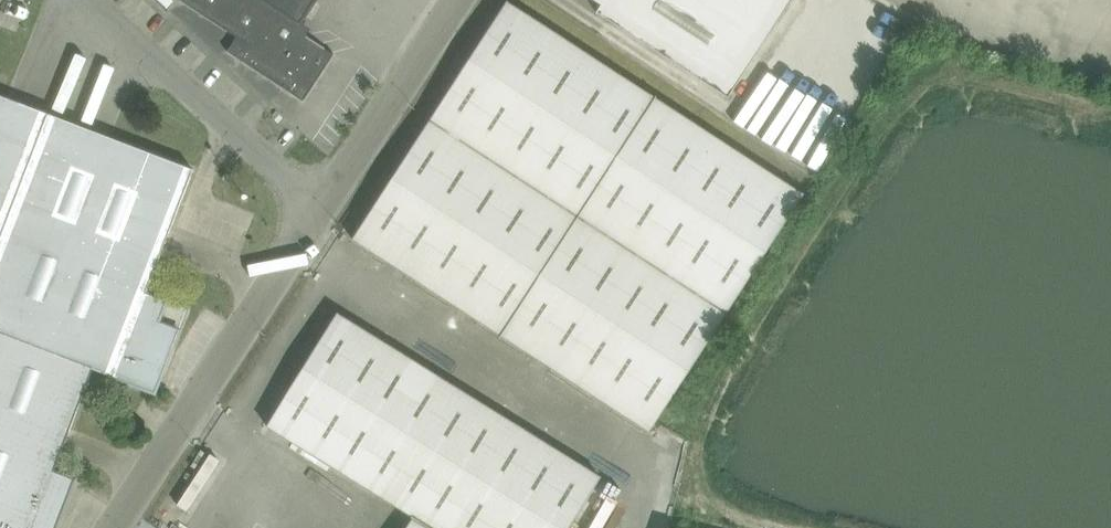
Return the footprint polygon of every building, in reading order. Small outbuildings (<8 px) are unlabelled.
[(249,45),(239,60),(303,101),(334,54),(305,35),(308,32),(307,27),(300,22),(314,0),(180,0),(249,45)] [(601,5),(597,12),(728,98),(792,0),(594,0),(601,5)] [(649,432),(803,194),(507,2),(353,239),(649,432)] [(756,122),(773,96),(763,90),(746,115),(756,122)] [(193,169),(0,95),(0,527),(55,527),(74,479),(54,471),(93,369),(134,385),(136,381),(152,387),(158,371),(163,372),(187,309),(146,294),(193,169)] [(601,477),(337,313),(267,426),(413,517),(407,527),(569,527),(601,477)]
